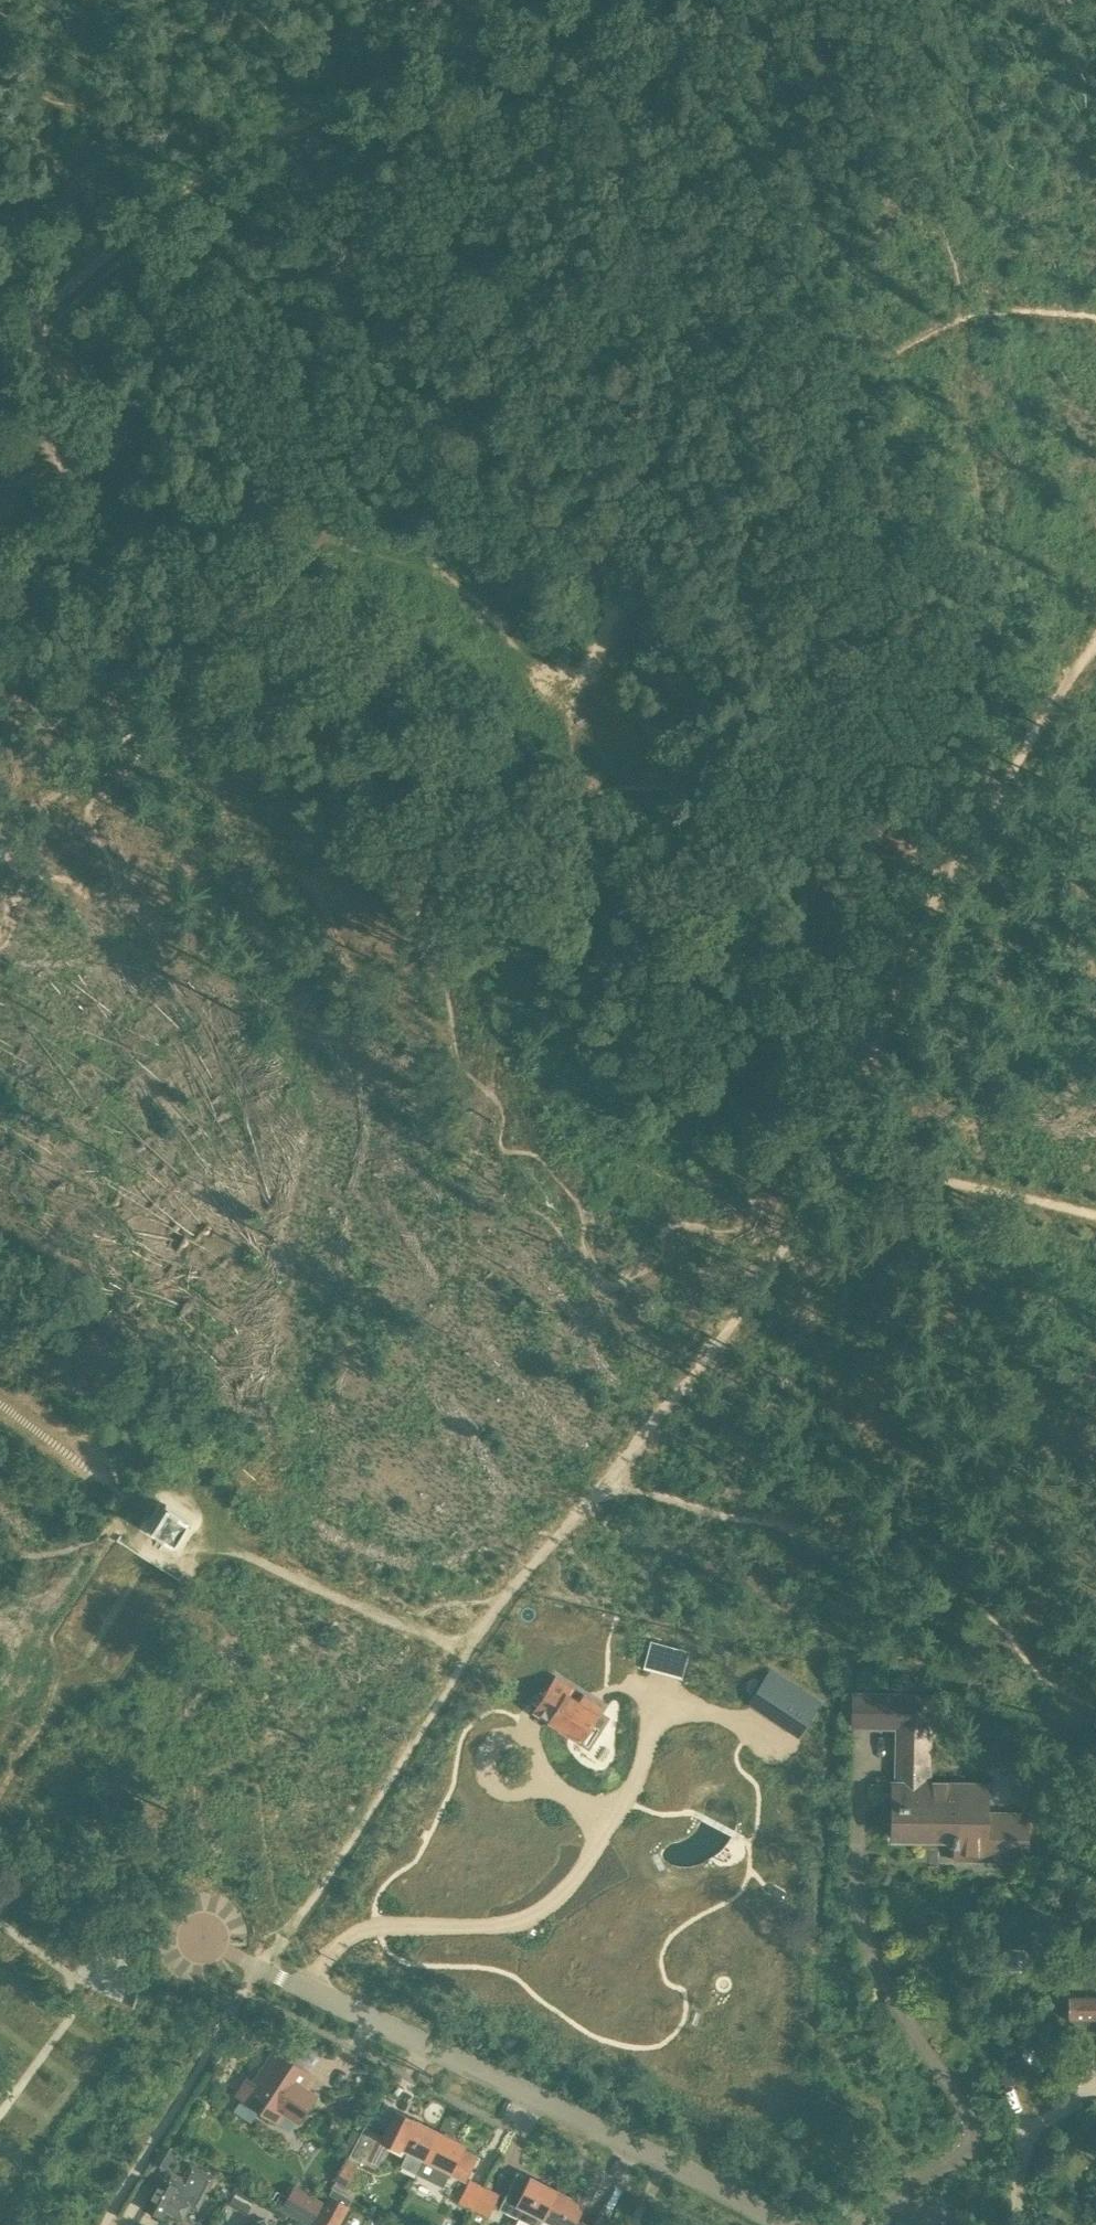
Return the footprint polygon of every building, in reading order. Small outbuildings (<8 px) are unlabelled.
[(176,1548),(193,1522),(166,1505),(150,1531),(176,1548)] [(588,1746),(605,1721),(566,1695),(573,1686),(557,1676),(534,1711),(588,1746)] [(927,1784),(928,1734),(934,1734),(934,1696),(852,1695),(852,1732),(898,1733),(897,1784),(894,1784),(892,1837),(952,1838),(952,1844),(956,1845),(956,1858),(1027,1859),(1028,1815),(985,1814),(986,1785),(927,1784)] [(1022,1972),(1023,1949),(1004,1948),(1003,1971),(1022,1972)] [(106,1959),(104,1996),(130,1997),(132,1960),(106,1959)] [(1069,2000),(1069,2017),(1095,2017),(1095,2000),(1069,2000)] [(1032,2064),(1036,2049),(1023,2046),(1019,2061),(1032,2064)] [(276,2121),(308,2074),(274,2051),(252,2083),(247,2080),(237,2095),(276,2121)] [(416,2174),(437,2132),(393,2111),(381,2135),(362,2126),(348,2155),(360,2160),(362,2156),(375,2163),(386,2142),(398,2148),(399,2146),(407,2150),(399,2166),(416,2174)] [(462,2144),(437,2132),(416,2174),(441,2186),(449,2171),(463,2178),(474,2155),(473,2155),(472,2155),(459,2149),(462,2144)] [(165,2170),(177,2151),(165,2144),(153,2163),(165,2170)] [(344,2190),(357,2164),(347,2159),(334,2184),(344,2190)] [(197,2210),(215,2179),(192,2166),(184,2180),(170,2173),(165,2181),(160,2179),(144,2208),(163,2219),(166,2213),(182,2221),(190,2206),(197,2210)] [(516,2173),(498,2209),(530,2224),(538,2224),(554,2191),(530,2179),(516,2173)] [(472,2211),(482,2189),(469,2182),(458,2203),(472,2211)] [(321,2203),(292,2187),(279,2210),(307,2224),(309,2224),(321,2203)] [(328,2194),(312,2224),(340,2224),(350,2206),(349,2205),(352,2199),(333,2189),(330,2195),(328,2194)] [(497,2196),(482,2189),(472,2211),(465,2224),(481,2224),(485,2217),(485,2218),(497,2196)] [(235,2205),(241,2194),(237,2191),(230,2202),(235,2205)] [(554,2191),(538,2224),(584,2224),(574,2219),(581,2205),(554,2191)]
